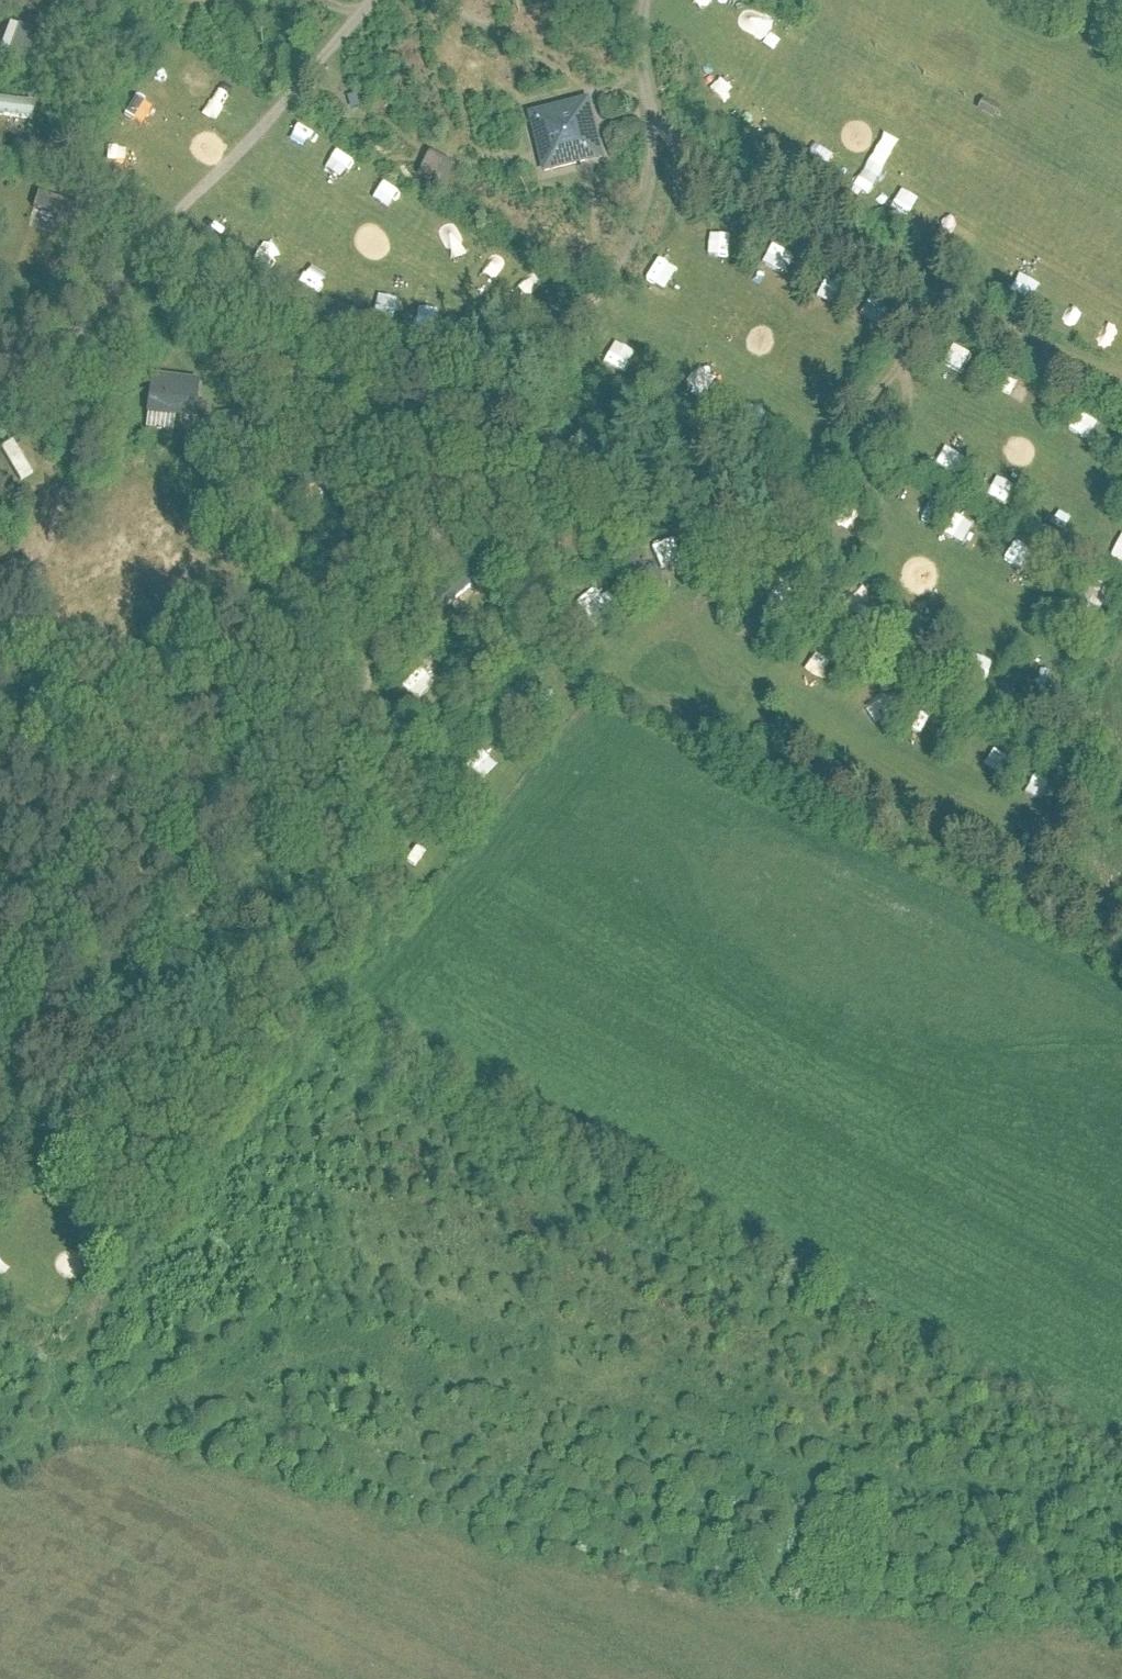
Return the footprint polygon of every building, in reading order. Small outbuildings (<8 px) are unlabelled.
[(5,26),(0,40),(0,58),(9,61),(19,31),(5,26)] [(30,119),(31,102),(0,101),(0,117),(30,119)] [(587,103),(547,113),(535,134),(545,174),(584,164),(597,143),(587,103)] [(535,134),(547,113),(530,117),(535,134)] [(234,156),(217,135),(203,146),(220,167),(234,156)] [(597,143),(584,164),(601,160),(597,143)] [(55,188),(45,219),(68,227),(78,196),(55,188)] [(67,225),(78,231),(92,206),(81,200),(67,225)] [(808,264),(814,246),(791,238),(785,256),(808,264)] [(975,337),(966,363),(983,368),(992,343),(975,337)] [(1046,398),(1055,372),(1033,363),(1023,390),(1046,398)] [(183,387),(152,383),(149,413),(180,416),(183,387)] [(1100,435),(1110,409),(1097,404),(1087,430),(1100,435)] [(1028,450),(1045,452),(1047,439),(1030,437),(1028,450)] [(35,481),(48,475),(31,441),(18,447),(35,481)] [(981,503),(972,520),(995,532),(1004,515),(981,503)] [(663,546),(672,568),(701,557),(692,535),(663,546)] [(844,666),(840,646),(821,651),(826,670),(844,666)] [(878,703),(889,682),(879,677),(868,697),(878,703)]
